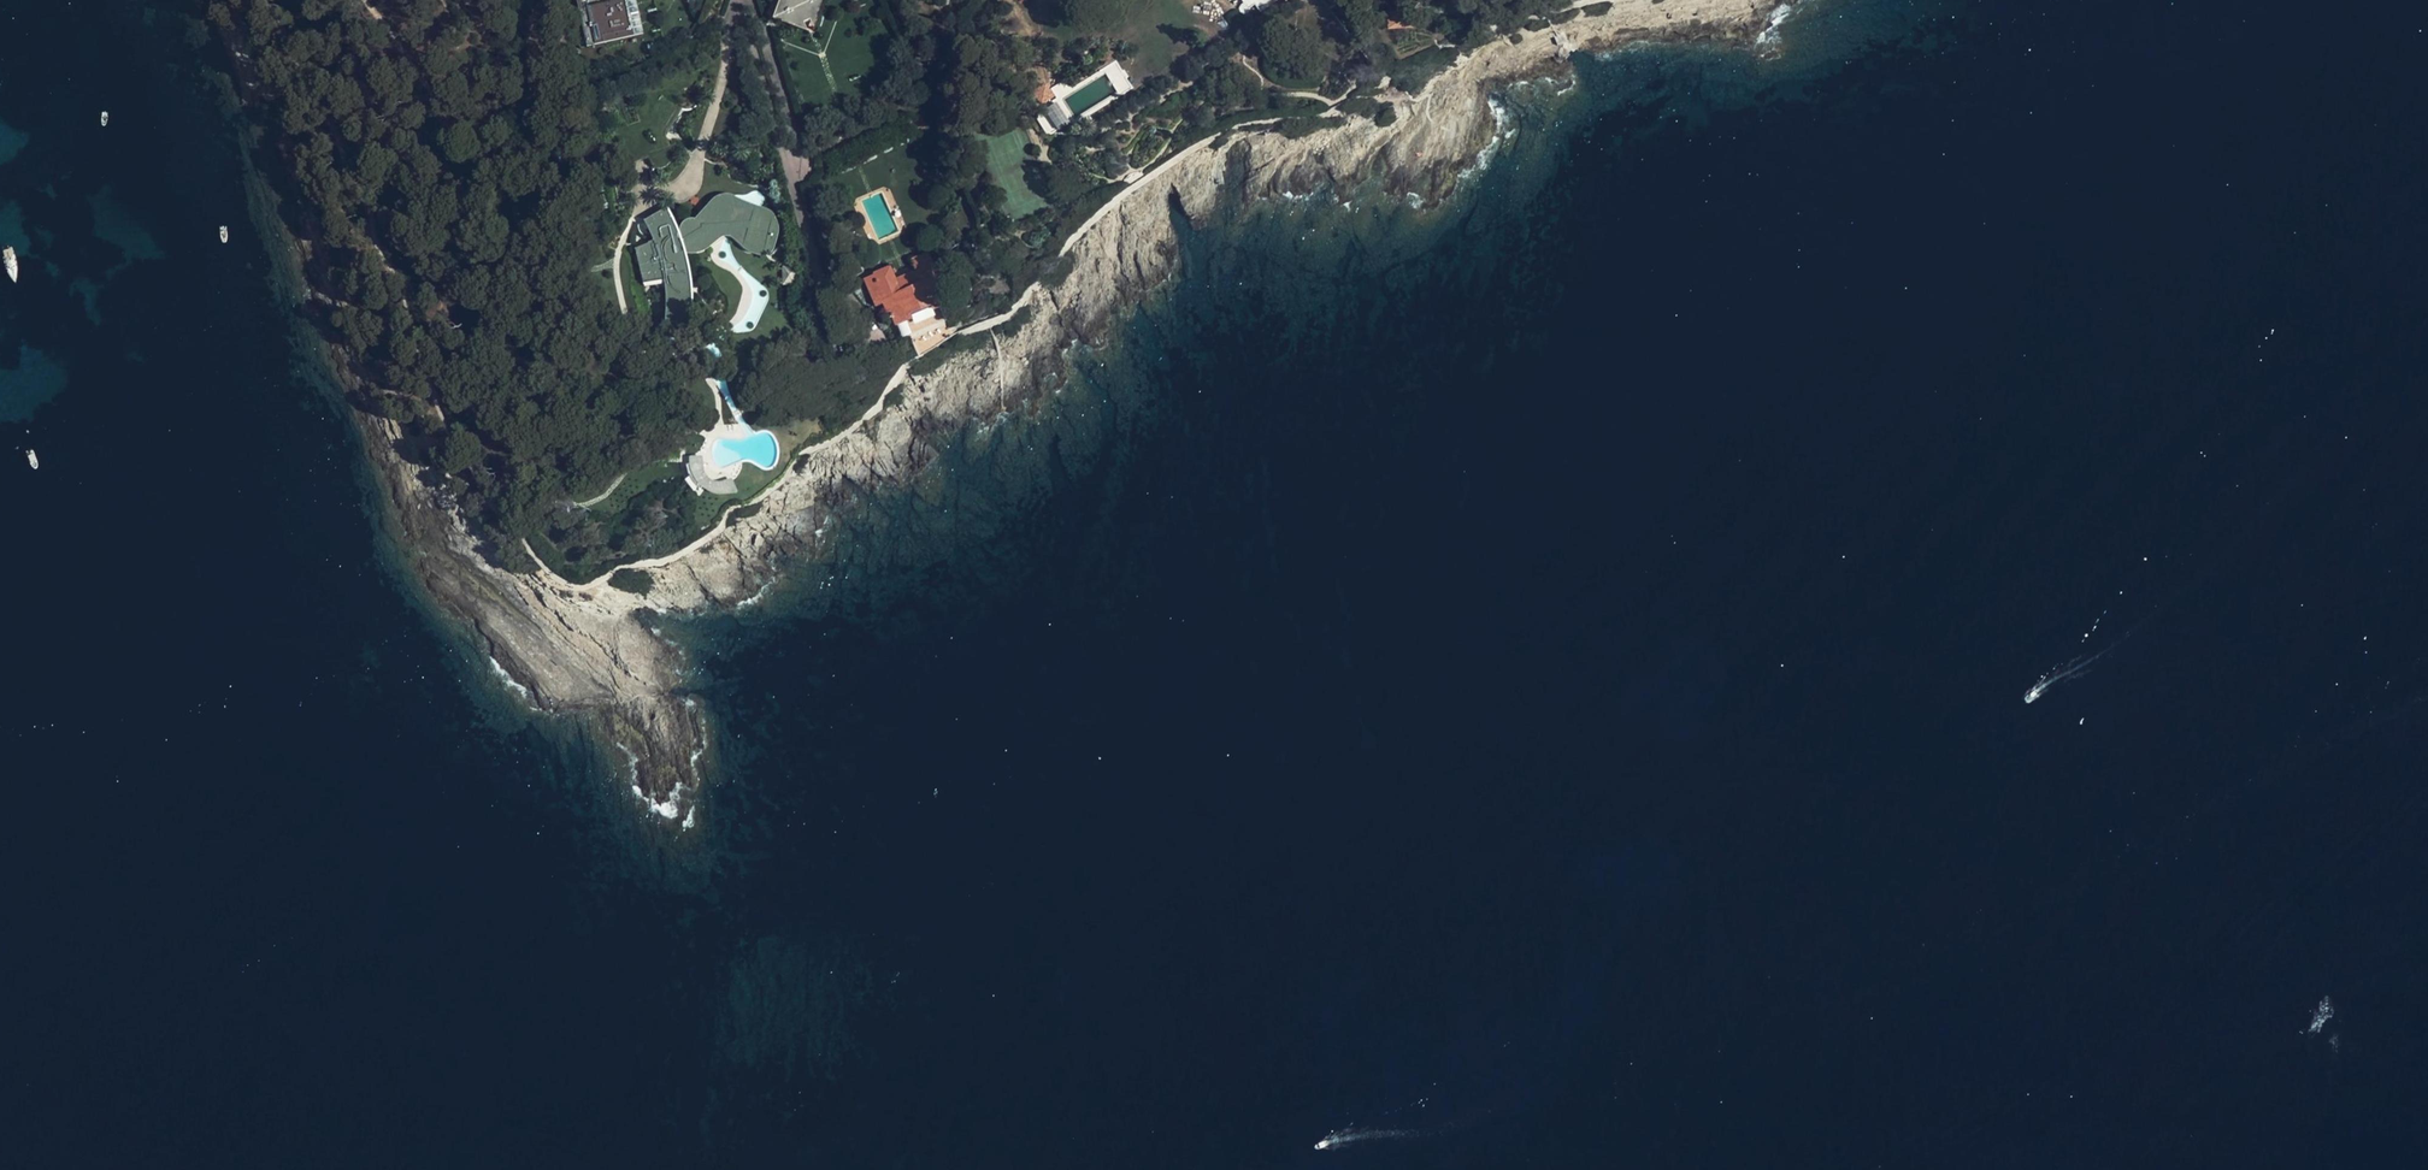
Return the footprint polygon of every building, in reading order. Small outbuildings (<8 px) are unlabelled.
[(630,36),(625,16),(621,0),(577,0),(587,46),(630,36)] [(638,13),(635,0),(621,0),(625,16),(638,13)] [(825,0),(780,0),(773,19),(811,35),(825,0)] [(1408,9),(1390,10),(1390,19),(1409,18),(1408,9)] [(625,16),(630,36),(643,33),(638,13),(625,16)] [(1563,33),(1554,37),(1557,45),(1566,41),(1563,33)] [(1044,85),(1032,93),(1041,105),(1052,97),(1044,85)] [(1056,104),(1046,110),(1057,129),(1067,123),(1056,104)] [(680,118),(668,134),(673,138),(685,122),(680,118)] [(635,249),(643,283),(663,281),(666,301),(666,313),(667,313),(666,330),(690,331),(692,302),(690,280),(686,254),(695,253),(702,251),(721,239),(722,238),(726,237),(731,238),(752,256),(758,258),(764,255),(768,251),(771,243),(775,219),(774,214),(769,209),(754,206),(745,202),(732,196),(727,195),(718,196),(713,200),(695,218),(687,218),(683,222),(680,224),(679,233),(674,222),(667,207),(643,220),(649,229),(654,241),(635,249)] [(932,348),(952,335),(945,320),(950,318),(952,315),(952,312),(927,251),(911,259),(916,270),(921,283),(900,292),(895,279),(889,266),(873,273),(874,275),(864,279),(875,306),(882,303),(888,318),(891,317),(897,332),(900,337),(903,338),(909,336),(917,356),(932,348)] [(984,268),(977,251),(966,256),(969,262),(973,260),(977,271),(984,268)] [(921,283),(916,270),(895,279),(900,292),(921,283)] [(922,378),(916,366),(911,368),(909,372),(913,380),(914,379),(915,381),(922,378)] [(697,482),(705,488),(713,492),(721,494),(735,493),(736,490),(732,481),(724,481),(716,479),(709,475),(704,469),(701,456),(698,456),(689,457),(688,459),(689,467),(697,482)]
